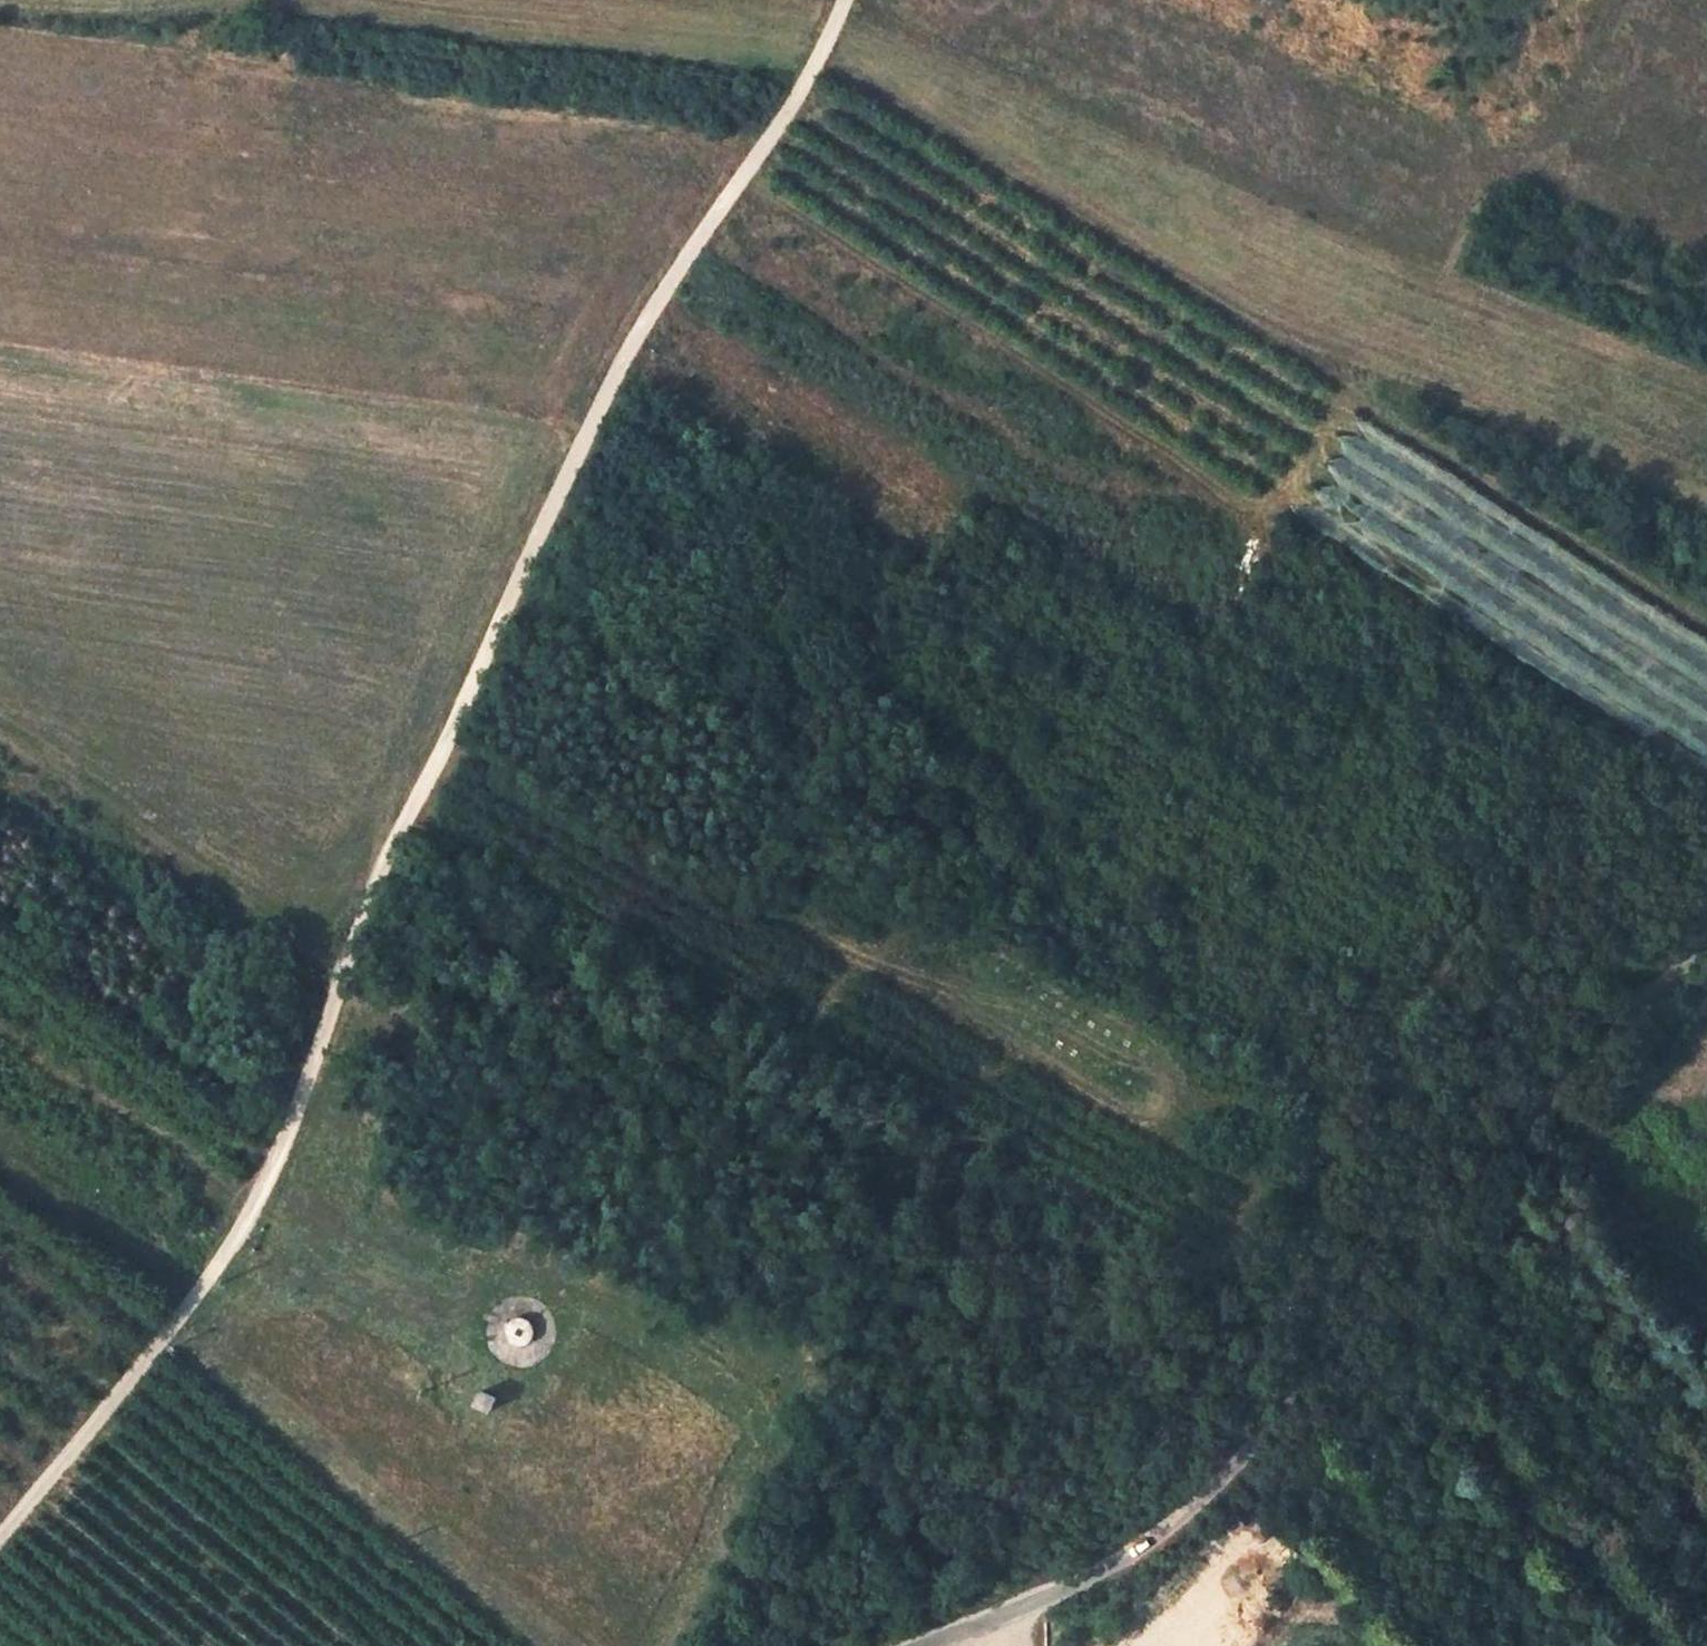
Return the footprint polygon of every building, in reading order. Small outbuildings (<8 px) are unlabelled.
[(517,1319),(507,1326),(506,1330),(506,1335),(507,1339),(511,1343),(515,1346),(520,1346),(525,1345),(529,1342),(533,1333),(533,1328),(530,1324),(527,1320),(522,1319),(517,1319)] [(475,1405),(491,1411),(496,1399),(480,1392),(475,1405)]
